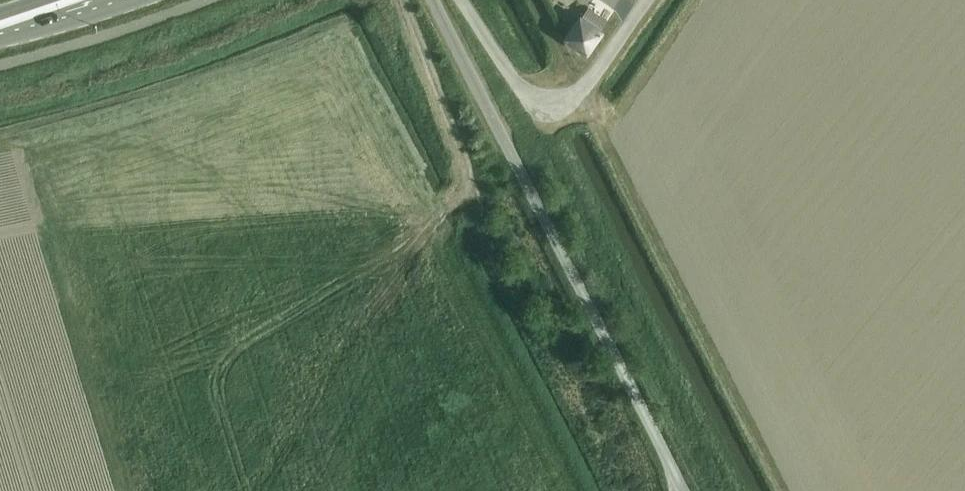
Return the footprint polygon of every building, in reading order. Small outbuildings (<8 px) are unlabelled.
[(634,0),(610,0),(602,11),(618,23),(634,0)] [(588,6),(563,42),(587,58),(603,35),(599,32),(607,20),(588,6)]
